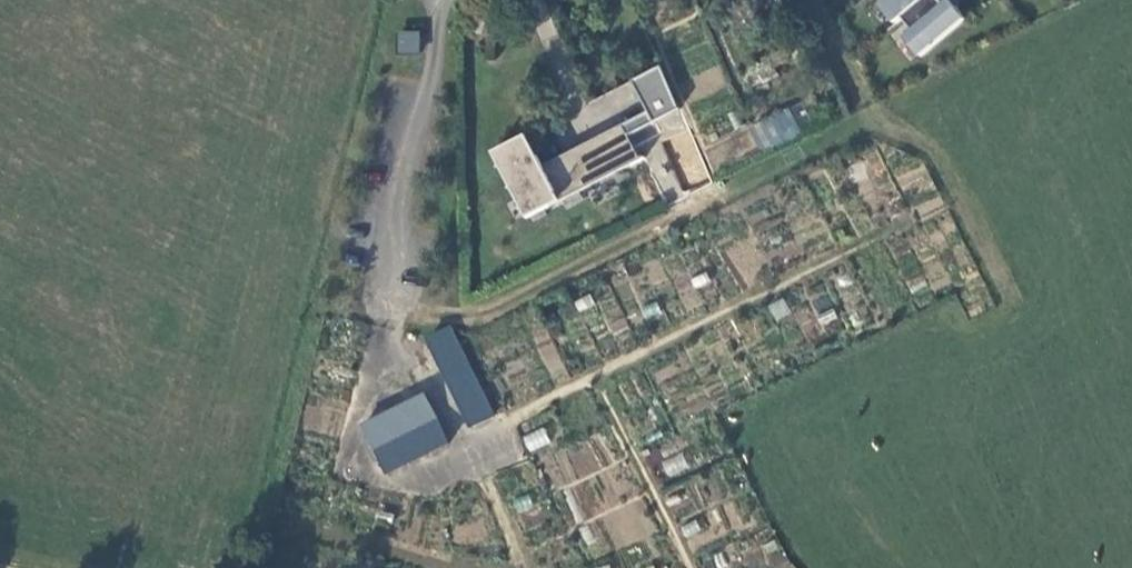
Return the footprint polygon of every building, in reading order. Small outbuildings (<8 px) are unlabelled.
[(906,15),(923,0),(887,0),(884,2),(899,21),(906,15)] [(906,15),(917,27),(909,34),(923,52),(968,15),(956,0),(923,0),(906,15)] [(403,49),(422,48),(421,28),(402,28),(403,49)] [(655,120),(682,107),(663,66),(636,79),(652,115),(655,120)] [(754,128),(767,153),(801,136),(788,111),(754,128)] [(655,120),(652,115),(631,127),(634,132),(655,120)] [(534,131),(504,147),(537,211),(646,156),(634,132),(631,127),(552,166),(534,131)] [(463,340),(454,322),(432,333),(441,350),(463,340)] [(473,362),(465,344),(442,356),(451,372),(473,362)] [(484,383),(475,365),(452,377),(461,393),(484,383)] [(495,404),(486,387),(463,398),(472,415),(495,404)] [(427,388),(411,397),(421,419),(439,410),(427,388)] [(406,399),(390,407),(400,429),(417,421),(406,399)] [(385,410),(368,418),(379,440),(396,432),(385,410)] [(441,415),(424,423),(435,445),(452,437),(441,415)] [(419,426),(403,434),(413,456),(430,447),(419,426)] [(527,451),(549,445),(545,428),(522,434),(527,451)] [(398,437),(381,445),(392,467),(409,458),(398,437)] [(682,452),(661,461),(669,478),(689,469),(682,452)]
